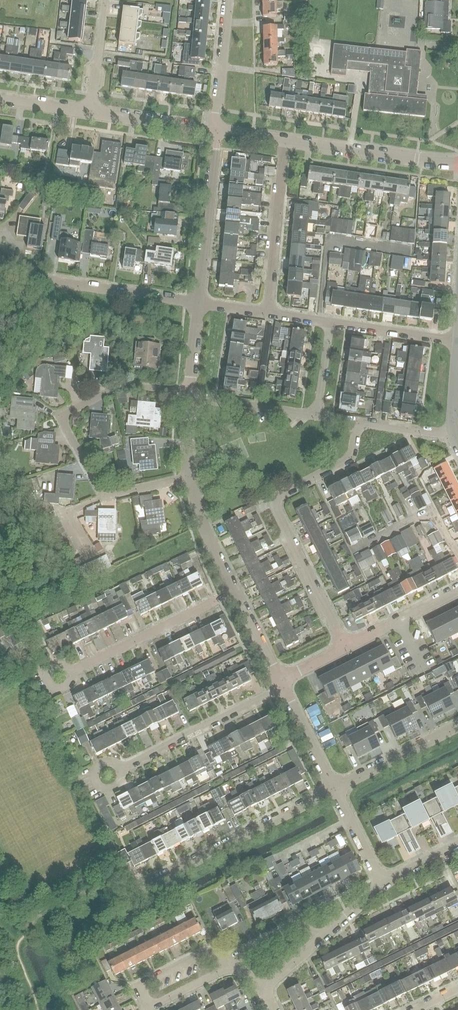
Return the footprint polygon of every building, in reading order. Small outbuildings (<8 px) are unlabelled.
[(85,9),(86,0),(73,0),(72,7),(85,9)] [(209,10),(210,0),(197,0),(196,7),(196,8),(209,10)] [(450,22),(446,22),(447,0),(425,0),(424,29),(440,30),(440,33),(450,34),(450,22)] [(276,9),(284,9),(284,2),(276,2),(276,5),(263,5),(263,17),(276,17),(276,9)] [(84,25),(85,9),(72,7),(61,6),(61,11),(72,12),(70,24),(84,25)] [(196,12),(195,20),(195,21),(208,22),(209,10),(196,8),(196,7),(189,6),(188,11),(196,12)] [(123,8),(121,20),(142,22),(138,21),(138,17),(139,17),(142,15),(143,11),(143,10),(123,8)] [(299,14),(284,14),(285,21),(289,20),(290,24),(296,24),(296,20),(299,20),(299,14)] [(206,35),(208,22),(195,21),(195,20),(187,19),(178,18),(178,22),(195,24),(194,32),(194,34),(206,35)] [(141,23),(142,22),(121,20),(120,32),(140,34),(136,33),(137,29),(141,27),(141,23)] [(68,41),(82,42),(84,25),(70,24),(59,22),(59,27),(70,29),(68,41)] [(276,40),(277,38),(276,30),(284,30),(284,25),(276,25),(277,27),(263,27),(263,40),(276,40)] [(193,37),(193,45),(192,46),(205,48),(206,35),(194,34),(194,32),(180,31),(179,35),(193,37)] [(140,35),(140,34),(120,32),(118,44),(129,45),(135,46),(136,41),(139,39),(140,34),(140,35)] [(277,53),(277,52),(277,43),(284,43),(284,38),(277,38),(276,40),(263,40),(264,53),(277,53)] [(38,41),(36,50),(42,51),(44,51),(45,42),(38,41)] [(200,60),(204,61),(205,48),(192,46),(193,45),(185,44),(183,65),(199,66),(200,60)] [(425,118),(426,106),(427,101),(416,100),(421,51),(412,50),(411,54),(349,47),(334,45),(331,75),(346,77),(347,66),(360,67),(360,72),(370,73),(368,96),(364,95),(363,111),(425,118)] [(9,72),(12,47),(6,46),(5,58),(0,57),(0,71),(9,72)] [(9,72),(20,74),(23,60),(16,59),(18,47),(12,47),(9,72)] [(23,60),(20,74),(32,76),(36,50),(31,49),(29,61),(23,60)] [(32,76),(44,78),(46,64),(41,63),(42,51),(36,50),(32,76)] [(264,66),(277,66),(277,56),(284,56),(284,51),(277,52),(277,53),(264,53),(264,66)] [(46,64),(44,78),(56,79),(60,53),(54,53),(52,65),(46,64)] [(56,79),(69,81),(71,67),(59,66),(60,60),(65,61),(66,54),(60,53),(56,79)] [(129,74),(123,73),(121,87),(133,89),(137,62),(130,61),(130,62),(118,60),(118,66),(130,68),(129,74)] [(133,89),(145,90),(147,77),(141,76),(143,63),(137,62),(133,89)] [(147,77),(145,90),(157,92),(161,66),(156,65),(154,78),(147,77)] [(157,92),(169,94),(171,80),(171,79),(166,74),(167,69),(168,69),(168,67),(167,67),(161,66),(157,92)] [(171,80),(169,94),(182,96),(186,67),(180,66),(179,76),(184,77),(183,82),(171,80)] [(182,96),(194,98),(196,84),(189,83),(191,73),(195,74),(196,68),(186,67),(182,96)] [(281,109),(294,111),(296,98),(294,98),(289,97),(291,85),(289,85),(289,80),(284,79),(284,80),(283,86),(283,88),(282,96),(283,96),(281,109)] [(294,111),(306,113),(308,100),(307,100),(299,99),(302,82),(297,81),(296,90),(294,98),(296,98),(294,111)] [(306,113),(319,115),(321,102),(320,101),(312,100),(314,83),(309,83),(308,92),(307,100),(308,100),(306,113)] [(269,107),(281,109),(283,96),(282,96),(274,95),(275,87),(270,86),(269,94),(271,94),(269,107)] [(321,102),(319,115),(332,117),(334,104),(332,103),(333,98),(325,97),(325,95),(321,94),(320,101),(321,102)] [(347,105),(336,104),(338,97),(333,96),(333,98),(332,103),(334,104),(332,117),(345,118),(347,105)] [(13,136),(14,128),(3,126),(0,145),(0,146),(12,147),(12,144),(17,144),(18,137),(13,136)] [(49,142),(23,138),(18,137),(17,144),(21,145),(21,149),(30,150),(47,153),(49,142)] [(88,186),(115,190),(122,144),(102,142),(100,157),(93,156),(94,150),(92,150),(90,164),(91,164),(88,186)] [(90,164),(92,150),(72,147),(72,152),(58,150),(56,165),(80,168),(81,163),(90,164)] [(153,180),(156,180),(159,158),(146,156),(148,148),(136,147),(136,151),(128,150),(126,164),(139,166),(139,172),(154,174),(153,180)] [(165,159),(159,158),(156,180),(159,180),(160,170),(181,173),(184,154),(167,151),(165,159)] [(230,172),(244,173),(246,160),(232,159),(230,172)] [(319,195),(322,170),(309,168),(308,175),(307,181),(318,183),(318,187),(316,187),(315,194),(319,195)] [(323,184),(333,185),(335,172),(322,170),(319,195),(323,195),(324,188),(323,188),(323,184)] [(244,173),(230,172),(229,185),(243,186),(244,180),(248,181),(248,174),(244,173)] [(339,191),(338,198),(344,198),(347,174),(335,172),(333,185),(332,190),(339,191)] [(49,184),(50,174),(44,173),(43,178),(37,177),(36,183),(49,184)] [(360,176),(347,174),(344,198),(348,199),(349,192),(348,191),(348,187),(358,189),(360,176)] [(369,202),(372,177),(360,176),(358,189),(368,191),(367,194),(366,194),(365,201),(369,202)] [(382,197),(383,193),(385,179),(372,177),(369,202),(373,203),(374,196),(382,197)] [(394,206),(398,181),(385,179),(383,193),(394,194),(393,198),(391,198),(390,205),(394,206)] [(161,186),(158,209),(158,210),(178,212),(178,207),(170,206),(172,187),(166,187),(166,181),(153,180),(153,185),(161,186)] [(408,196),(410,183),(398,181),(394,206),(394,211),(398,212),(400,199),(398,199),(398,195),(408,196)] [(243,186),(229,185),(228,197),(261,201),(262,195),(243,193),(243,186)] [(449,208),(450,195),(445,194),(445,186),(428,185),(427,196),(436,197),(435,206),(435,207),(449,208)] [(13,191),(1,189),(0,194),(0,219),(1,219),(3,219),(5,202),(11,203),(13,191)] [(23,211),(35,194),(30,190),(18,207),(23,211)] [(125,196),(118,195),(115,208),(123,209),(125,196)] [(261,201),(228,197),(226,210),(241,211),(241,205),(260,207),(261,201)] [(312,212),(317,212),(318,203),(303,202),(303,207),(295,207),(294,220),(307,221),(307,220),(311,220),(312,212)] [(101,206),(90,204),(88,213),(100,214),(101,206)] [(435,207),(435,206),(421,205),(421,209),(435,210),(434,218),(434,220),(448,221),(449,208),(435,207)] [(175,236),(178,212),(158,210),(158,209),(154,208),(154,212),(158,213),(156,234),(175,236)] [(241,211),(226,210),(225,222),(243,224),(245,224),(253,225),(258,226),(259,220),(240,218),(241,211)] [(41,250),(45,228),(39,227),(40,220),(19,216),(16,236),(28,238),(26,248),(41,250)] [(54,217),(51,240),(59,241),(62,218),(54,217)] [(434,223),(433,231),(433,232),(447,233),(448,221),(434,220),(434,218),(425,218),(425,222),(434,223)] [(316,221),(315,225),(326,226),(325,234),(329,233),(329,232),(331,219),(327,221),(327,222),(316,221)] [(335,233),(337,220),(331,219),(329,232),(330,232),(335,233)] [(294,220),(293,232),(306,234),(306,232),(312,233),(313,225),(315,225),(316,221),(311,220),(307,220),(307,221),(294,220)] [(344,221),(337,220),(335,233),(342,234),(344,221)] [(350,221),(344,221),(342,234),(348,235),(350,221)] [(243,224),(225,222),(224,235),(238,237),(241,237),(242,228),(244,229),(245,224),(243,224)] [(364,237),(376,239),(377,226),(366,224),(364,237)] [(433,232),(433,231),(425,230),(424,234),(433,235),(433,243),(433,245),(446,246),(447,233),(433,232)] [(85,231),(82,253),(90,255),(90,256),(108,258),(109,248),(112,248),(113,241),(92,239),(93,232),(85,231)] [(304,246),(305,245),(306,237),(314,238),(314,233),(312,233),(306,232),(306,234),(293,232),(291,245),(304,246)] [(383,232),(382,240),(389,241),(390,234),(383,232)] [(61,241),(58,259),(79,262),(82,243),(68,241),(68,234),(60,233),(59,240),(61,241)] [(223,248),(237,249),(238,237),(224,235),(223,248)] [(433,245),(433,243),(424,243),(424,247),(433,248),(432,256),(432,257),(445,258),(446,246),(433,245)] [(291,245),(290,258),(303,259),(304,258),(304,249),(319,251),(319,253),(321,253),(322,246),(320,246),(313,246),(305,245),(304,246),(291,245)] [(155,254),(149,253),(147,264),(171,268),(174,251),(156,248),(155,254)] [(221,260),(235,262),(237,249),(223,248),(221,260)] [(135,262),(147,264),(149,253),(146,252),(145,257),(136,255),(137,251),(125,249),(122,268),(134,270),(135,262)] [(342,266),(348,267),(351,250),(344,249),(342,266)] [(355,264),(357,251),(351,250),(348,267),(354,268),(355,264)] [(357,251),(355,264),(361,265),(363,252),(357,251)] [(329,263),(341,265),(342,255),(330,253),(329,263)] [(432,257),(432,256),(423,255),(423,256),(423,260),(432,261),(431,269),(431,270),(444,271),(445,258),(432,257)] [(302,272),(303,270),(303,262),(312,263),(312,258),(304,258),(303,259),(290,258),(289,271),(302,272)] [(319,272),(320,259),(313,258),(312,271),(313,271),(319,272)] [(220,273),(234,274),(235,262),(221,260),(220,273)] [(431,270),(431,269),(422,268),(422,273),(431,273),(430,283),(444,284),(444,271),(431,270)] [(301,284),(302,283),(302,275),(311,276),(311,271),(303,270),(302,272),(289,271),(288,283),(301,284)] [(219,286),(233,288),(233,287),(232,287),(233,280),(238,281),(239,275),(234,275),(234,274),(220,273),(219,286)] [(316,299),(318,285),(302,283),(301,284),(288,283),(287,296),(300,297),(301,289),(310,290),(309,298),(316,299)] [(336,293),(337,284),(328,283),(325,304),(331,304),(331,306),(343,308),(345,294),(344,294),(336,293)] [(358,296),(357,296),(349,295),(350,286),(346,286),(344,294),(345,294),(343,308),(356,310),(358,296)] [(371,298),(370,298),(361,297),(362,288),(358,288),(357,296),(358,296),(356,310),(369,311),(371,298)] [(371,289),(370,298),(371,298),(369,311),(381,313),(383,300),(382,300),(374,298),(375,290),(372,289),(371,289)] [(423,289),(422,293),(422,296),(433,298),(434,291),(423,289)] [(396,302),(395,302),(387,300),(388,292),(383,291),(382,300),(383,300),(381,313),(394,315),(396,302)] [(409,304),(407,304),(399,302),(400,294),(396,293),(395,302),(396,302),(394,315),(407,317),(409,304)] [(421,306),(420,306),(412,304),(413,296),(409,295),(407,304),(409,304),(407,317),(419,319),(421,306)] [(421,306),(419,319),(432,321),(434,307),(424,306),(425,298),(421,297),(420,306),(421,306)] [(246,328),(247,323),(233,321),(232,333),(257,337),(258,330),(246,328)] [(279,343),(281,324),(275,323),(272,342),(279,343)] [(304,344),(306,332),(288,329),(287,336),(284,336),(283,341),(287,341),(291,342),(304,344)] [(257,337),(232,333),(230,344),(243,346),(244,340),(256,342),(257,337)] [(157,368),(160,346),(154,346),(155,339),(138,337),(135,360),(143,361),(142,367),(157,368)] [(106,371),(108,349),(103,349),(104,339),(91,338),(85,343),(84,353),(92,354),(91,370),(106,371)] [(365,341),(365,340),(351,338),(350,350),(363,352),(364,347),(367,348),(368,341),(365,341)] [(290,346),(289,353),(302,354),(304,344),(291,342),(287,341),(286,346),(290,346)] [(228,356),(242,357),(243,346),(230,344),(228,356)] [(422,361),(423,349),(407,347),(406,353),(398,352),(397,357),(422,361)] [(350,350),(348,361),(361,363),(362,357),(370,358),(371,353),(363,352),(350,350)] [(55,363),(68,360),(66,351),(53,355),(55,363)] [(280,358),(280,363),(300,366),(302,354),(289,353),(288,359),(280,358)] [(227,367),(240,369),(242,357),(228,356),(227,367)] [(404,369),(420,372),(422,361),(397,357),(396,362),(405,363),(404,369)] [(361,363),(348,361),(346,373),(368,376),(368,371),(365,370),(366,364),(361,363)] [(299,377),(300,366),(280,363),(279,367),(282,368),(281,375),(286,375),(299,377)] [(55,377),(62,378),(62,382),(65,383),(66,367),(44,365),(43,365),(42,365),(41,366),(40,366),(40,367),(39,367),(38,368),(38,369),(37,370),(37,378),(42,379),(41,396),(56,398),(58,381),(54,381),(55,377)] [(225,378),(238,380),(240,369),(227,367),(225,378)] [(29,369),(22,375),(25,379),(32,374),(29,369)] [(398,380),(418,383),(420,372),(404,369),(403,376),(398,375),(398,380)] [(346,373),(345,384),(358,386),(359,380),(367,381),(368,376),(346,373)] [(286,375),(284,386),(284,387),(297,389),(299,377),(286,375)] [(238,380),(225,378),(223,390),(236,393),(237,385),(245,386),(246,381),(238,380)] [(404,387),(404,392),(417,394),(418,383),(398,380),(397,386),(404,387)] [(345,384),(343,396),(364,398),(365,394),(357,392),(358,386),(345,384)] [(279,391),(278,398),(295,400),(297,389),(284,387),(284,386),(277,385),(276,391),(279,391)] [(394,403),(415,406),(417,394),(404,392),(396,391),(395,398),(394,403)] [(364,398),(343,396),(341,407),(354,409),(355,403),(363,404),(364,398)] [(33,430),(35,408),(35,400),(12,398),(10,418),(18,419),(17,429),(33,430)] [(153,410),(154,405),(139,404),(139,402),(131,402),(130,408),(138,409),(137,418),(129,417),(129,425),(158,428),(160,411),(153,410)] [(390,403),(384,402),(382,413),(389,414),(390,403)] [(401,410),(400,416),(413,418),(415,406),(394,403),(393,409),(401,410)] [(108,417),(92,416),(90,437),(101,439),(100,449),(102,455),(114,452),(112,445),(117,443),(115,436),(107,439),(107,438),(105,438),(108,417)] [(126,427),(126,434),(137,435),(137,428),(126,427)] [(57,464),(58,447),(51,447),(52,442),(54,442),(38,440),(36,463),(57,464)] [(133,464),(140,464),(141,470),(156,469),(154,447),(144,448),(143,440),(131,441),(133,464)] [(410,447),(400,453),(414,479),(419,476),(417,471),(416,472),(413,466),(414,466),(411,461),(416,459),(410,447)] [(124,451),(117,452),(119,461),(126,459),(124,451)] [(390,458),(396,469),(401,466),(409,481),(414,479),(400,453),(390,458)] [(433,455),(425,459),(428,464),(435,460),(433,455)] [(390,458),(379,463),(387,478),(391,476),(389,472),(396,469),(390,458)] [(428,467),(423,458),(417,461),(422,470),(428,467)] [(369,469),(375,480),(381,477),(385,484),(389,482),(387,478),(379,463),(369,469)] [(452,474),(446,463),(434,470),(439,481),(452,474)] [(369,469),(359,474),(372,500),(377,498),(369,482),(375,480),(369,469)] [(349,479),(354,490),(360,487),(368,503),(372,500),(359,474),(349,479)] [(445,491),(457,485),(452,474),(439,481),(445,491)] [(71,499),(73,482),(71,481),(71,477),(72,477),(72,476),(58,475),(56,495),(44,494),(43,504),(58,505),(58,504),(59,497),(71,499)] [(37,478),(26,481),(30,494),(40,491),(37,478)] [(354,490),(349,479),(338,484),(347,501),(357,496),(354,490)] [(328,490),(333,501),(335,505),(336,506),(347,501),(338,484),(328,490)] [(429,495),(434,493),(430,485),(426,488),(429,495)] [(457,498),(457,487),(457,485),(445,491),(450,502),(457,498)] [(405,500),(410,496),(404,486),(399,490),(405,500)] [(427,507),(419,491),(411,496),(419,511),(427,507)] [(159,533),(158,524),(164,523),(160,502),(152,503),(151,495),(139,497),(141,508),(146,508),(148,522),(142,523),(144,536),(159,533)] [(437,509),(441,507),(438,500),(433,502),(437,509)] [(254,503),(243,509),(245,514),(256,509),(254,503)] [(398,503),(392,507),(397,518),(404,515),(398,503)] [(313,510),(310,511),(307,505),(296,511),(301,521),(315,514),(313,510)] [(335,505),(330,508),(336,519),(341,516),(336,506),(335,505)] [(352,511),(349,507),(344,509),(348,515),(353,513),(352,511)] [(441,517),(445,515),(441,507),(437,509),(441,517)] [(393,521),(387,510),(380,513),(386,525),(393,521)] [(99,533),(99,540),(114,540),(114,533),(115,511),(99,511),(99,514),(99,533)] [(57,517),(54,512),(45,517),(47,522),(57,517)] [(306,531),(317,526),(315,520),(318,519),(315,514),(301,521),(306,531)] [(60,522),(57,517),(47,522),(50,527),(60,522)] [(240,524),(236,517),(224,523),(230,534),(250,524),(248,520),(240,524)] [(50,527),(53,533),(63,527),(60,522),(50,527)] [(370,523),(360,529),(364,537),(375,532),(370,523)] [(230,534),(235,544),(247,538),(244,533),(253,529),(250,524),(230,534)] [(420,537),(426,533),(422,525),(416,528),(420,537)] [(324,530),(321,532),(317,526),(306,531),(311,542),(326,534),(324,530)] [(65,532),(63,527),(53,533),(56,538),(65,532)] [(356,528),(346,533),(351,544),(362,539),(356,528)] [(433,547),(444,542),(438,531),(428,536),(433,547)] [(68,537),(65,532),(56,538),(59,543),(68,537)] [(316,552),(328,546),(325,541),(328,539),(326,534),(311,542),(316,552)] [(407,548),(406,545),(401,535),(391,539),(398,552),(407,548)] [(71,543),(68,537),(59,543),(62,548),(71,543)] [(250,544),(247,538),(235,544),(240,555),(260,544),(258,540),(250,544)] [(381,545),(387,558),(396,554),(389,541),(381,545)] [(94,546),(97,552),(103,549),(100,542),(94,546)] [(74,547),(71,543),(62,548),(64,553),(74,547)] [(240,555),(245,565),(257,559),(254,553),(262,549),(260,544),(240,555)] [(379,563),(387,559),(380,545),(372,550),(379,563)] [(334,551),(331,553),(328,546),(316,552),(322,562),(336,555),(334,551)] [(457,570),(452,559),(450,555),(446,557),(440,546),(433,549),(446,576),(457,570)] [(76,552),(74,547),(64,553),(67,557),(76,552)] [(360,554),(360,555),(367,568),(376,564),(369,549),(360,554)] [(430,551),(438,566),(430,570),(436,581),(446,576),(433,549),(430,551)] [(177,558),(179,563),(183,571),(188,569),(185,564),(191,561),(188,553),(177,558)] [(106,568),(111,566),(106,555),(100,558),(106,568)] [(327,572),(338,567),(335,562),(339,560),(336,555),(322,562),(327,572)] [(361,571),(367,568),(360,555),(355,558),(361,571)] [(100,558),(95,560),(100,571),(106,568),(100,558)] [(260,565),(257,559),(245,565),(250,575),(270,565),(268,561),(260,565)] [(100,571),(95,560),(89,563),(95,574),(100,571)] [(415,591),(426,586),(415,565),(413,560),(407,563),(412,572),(408,575),(407,575),(415,591)] [(420,562),(415,565),(426,586),(436,581),(430,570),(428,565),(423,567),(420,562)] [(89,563),(84,565),(89,576),(95,574),(89,563)] [(156,568),(158,573),(169,568),(167,563),(156,568)] [(80,567),(84,578),(89,576),(84,565),(80,567)] [(250,575),(255,585),(267,579),(264,574),(273,570),(270,565),(250,575)] [(80,567),(74,570),(79,581),(84,578),(80,567)] [(344,572),(341,573),(338,567),(327,572),(332,583),(346,575),(344,572)] [(392,571),(405,597),(415,591),(407,575),(403,577),(398,568),(392,571)] [(188,569),(183,572),(192,590),(203,585),(197,573),(191,576),(188,569)] [(387,585),(390,590),(389,591),(395,602),(405,597),(392,571),(388,573),(393,582),(387,585)] [(182,596),(192,590),(183,572),(178,574),(182,581),(176,584),(182,596)] [(338,594),(349,588),(346,582),(349,580),(346,575),(332,583),(338,594)] [(267,579),(255,585),(260,596),(281,585),(279,581),(270,585),(267,579)] [(125,599),(126,599),(130,606),(134,604),(129,594),(131,593),(125,583),(119,586),(124,596),(125,599)] [(162,591),(156,594),(161,606),(172,601),(166,589),(164,584),(160,586),(162,591)] [(176,584),(166,589),(172,601),(182,596),(176,584)] [(260,596),(265,606),(277,600),(275,594),(283,590),(281,585),(260,596)] [(358,589),(351,593),(354,597),(355,596),(356,598),(354,598),(364,618),(374,612),(366,595),(362,597),(358,589)] [(395,602),(389,591),(385,593),(383,589),(377,592),(385,607),(395,602)] [(141,616),(151,611),(145,599),(142,592),(131,597),(135,604),(141,616)] [(373,594),(375,598),(370,601),(367,595),(366,595),(374,612),(385,607),(377,592),(373,594)] [(10,637),(19,632),(0,593),(0,639),(8,634),(10,637)] [(104,593),(94,597),(97,602),(106,598),(104,593)] [(156,594),(145,599),(151,611),(161,606),(156,594)] [(125,599),(124,596),(119,599),(120,602),(116,604),(111,595),(106,598),(107,599),(118,622),(128,618),(126,613),(131,610),(125,599)] [(90,612),(94,610),(92,605),(97,602),(94,597),(85,601),(88,607),(90,612)] [(351,600),(355,608),(349,611),(355,622),(364,618),(354,598),(351,600)] [(108,612),(103,615),(109,627),(118,622),(107,599),(103,601),(108,612)] [(265,606),(270,616),(291,606),(289,602),(280,606),(277,600),(265,606)] [(291,606),(270,616),(276,626),(288,620),(285,615),(293,611),(291,606)] [(448,614),(457,633),(457,609),(448,614)] [(99,632),(109,627),(103,615),(98,617),(94,610),(90,612),(93,619),(99,632)] [(447,638),(457,633),(448,614),(437,619),(447,638)] [(220,635),(226,632),(230,639),(236,637),(225,615),(219,618),(220,621),(210,626),(219,644),(220,647),(225,644),(220,635)] [(55,624),(52,617),(47,619),(50,627),(55,624)] [(45,629),(50,627),(47,619),(42,622),(45,629)] [(77,619),(71,621),(81,641),(90,636),(84,624),(80,626),(77,619)] [(99,632),(93,619),(84,624),(90,636),(99,632)] [(437,619),(426,625),(436,644),(447,638),(437,619)] [(281,637),(293,631),(288,620),(276,626),(281,637)] [(81,641),(71,621),(67,623),(71,630),(65,633),(71,645),(81,641)] [(200,630),(205,642),(211,639),(215,646),(219,644),(210,626),(200,630)] [(293,631),(281,637),(286,648),(298,642),(296,636),(304,632),(301,627),(293,631)] [(200,645),(205,642),(200,630),(189,636),(195,647),(198,655),(203,652),(200,645)] [(23,640),(19,633),(11,637),(14,646),(24,641),(23,640)] [(71,645),(65,633),(56,638),(62,650),(71,645)] [(185,652),(195,647),(189,636),(179,641),(185,652)] [(62,650),(56,638),(46,642),(52,655),(62,650)] [(180,655),(185,652),(179,641),(168,646),(178,665),(183,662),(180,655)] [(168,646),(158,651),(164,663),(169,660),(173,667),(178,665),(168,646)] [(383,647),(372,652),(382,671),(393,666),(390,660),(383,647)] [(10,650),(5,658),(11,663),(17,655),(10,650)] [(372,652),(362,658),(371,677),(382,671),(372,652)] [(393,666),(395,671),(401,667),(396,657),(390,660),(393,666)] [(362,658),(351,663),(360,682),(371,677),(362,658)] [(155,672),(149,660),(139,665),(149,683),(153,681),(150,675),(155,672)] [(248,662),(243,664),(245,669),(240,672),(236,665),(231,667),(241,686),(251,681),(248,675),(254,673),(248,662)] [(449,662),(443,666),(447,673),(453,670),(449,662)] [(351,663),(340,669),(350,688),(360,682),(351,663)] [(149,683),(139,665),(130,669),(136,682),(142,679),(145,686),(148,684),(149,683)] [(227,669),(230,677),(224,680),(230,692),(241,686),(231,667),(227,669)] [(131,684),(136,682),(130,669),(121,674),(130,693),(133,698),(136,697),(133,691),(134,691),(131,684)] [(172,677),(167,669),(162,671),(166,680),(172,677)] [(340,669),(329,674),(339,693),(350,688),(340,669)] [(167,681),(166,680),(162,671),(156,674),(161,684),(167,681)] [(130,693),(121,674),(111,678),(117,691),(121,689),(125,695),(130,693)] [(210,676),(214,685),(220,697),(230,692),(224,680),(219,682),(214,674),(210,676)] [(319,695),(325,706),(335,701),(333,696),(339,693),(329,674),(318,680),(325,692),(319,695)] [(202,686),(204,690),(210,702),(220,697),(214,685),(210,676),(205,678),(208,683),(202,686)] [(102,683),(108,696),(117,691),(111,678),(102,683)] [(441,691),(435,694),(434,695),(444,714),(455,708),(448,695),(454,693),(448,682),(438,687),(441,691)] [(92,688),(98,700),(108,696),(102,683),(92,688)] [(200,707),(210,702),(204,690),(199,692),(195,686),(191,689),(193,692),(192,692),(200,707)] [(98,700),(92,688),(83,692),(89,705),(98,700)] [(166,692),(170,699),(175,697),(171,689),(166,692)] [(421,709),(427,707),(433,719),(444,714),(434,695),(435,694),(432,690),(416,699),(421,709)] [(89,705),(83,692),(73,697),(83,717),(88,714),(91,719),(95,717),(89,705)] [(191,696),(183,700),(189,712),(200,707),(192,692),(189,694),(191,696)] [(162,707),(168,719),(178,713),(172,701),(167,704),(162,694),(157,697),(162,707)] [(406,733),(417,727),(411,715),(416,712),(411,701),(394,710),(396,714),(406,733)] [(140,714),(147,729),(158,724),(152,712),(150,707),(144,711),(143,710),(139,712),(140,714)] [(158,724),(168,719),(162,707),(152,712),(158,724)] [(383,729),(389,726),(395,739),(406,733),(396,714),(390,717),(388,713),(378,718),(383,729)] [(137,734),(147,729),(140,714),(130,719),(137,734)] [(81,715),(73,718),(79,731),(86,727),(81,715)] [(269,716),(259,721),(265,733),(276,728),(269,716)] [(123,721),(119,723),(127,739),(137,734),(130,719),(124,722),(123,721)] [(379,747),(373,734),(378,731),(373,720),(356,729),(358,733),(359,733),(368,752),(379,747)] [(259,721),(249,726),(255,738),(255,739),(258,745),(268,739),(265,733),(259,721)] [(117,744),(127,739),(119,723),(114,725),(116,729),(111,732),(117,744)] [(255,738),(249,726),(239,732),(248,750),(253,748),(249,741),(255,739),(255,738)] [(83,729),(75,733),(80,745),(89,741),(83,729)] [(103,730),(98,733),(106,749),(117,744),(111,732),(110,729),(104,732),(103,730)] [(239,732),(229,737),(235,749),(240,746),(243,753),(248,750),(239,732)] [(96,740),(90,743),(96,755),(106,749),(98,733),(93,735),(96,740)] [(351,746),(357,758),(368,752),(359,733),(358,733),(348,739),(346,734),(340,737),(346,749),(351,746)] [(229,737),(218,742),(228,761),(232,758),(229,752),(235,749),(229,737)] [(228,761),(218,742),(207,748),(213,759),(219,756),(223,763),(228,761)] [(199,756),(189,762),(197,777),(207,772),(207,773),(212,770),(207,760),(202,762),(199,756)] [(299,760),(293,763),(296,768),(285,774),(291,787),(303,781),(300,775),(305,772),(299,760)] [(196,777),(197,777),(189,762),(178,767),(185,779),(184,779),(186,782),(192,779),(194,783),(198,781),(196,777)] [(178,767),(168,772),(178,791),(182,789),(179,782),(184,779),(185,779),(178,767)] [(173,793),(178,791),(168,772),(158,777),(164,790),(165,793),(172,790),(173,793)] [(291,787),(285,774),(273,780),(280,792),(291,787)] [(158,777),(148,783),(156,798),(160,796),(159,792),(164,790),(158,777)] [(259,780),(262,786),(269,798),(280,792),(273,780),(267,783),(264,777),(259,780)] [(155,798),(156,798),(148,783),(137,788),(145,803),(146,803),(147,807),(157,802),(155,798)] [(248,785),(257,804),(269,798),(262,786),(256,789),(253,783),(248,785)] [(240,797),(246,810),(257,804),(248,785),(242,788),(245,794),(240,797)] [(222,786),(216,789),(220,798),(226,795),(222,786)] [(453,789),(452,787),(443,791),(452,808),(457,805),(457,786),(453,789)] [(137,788),(128,793),(137,812),(136,808),(145,803),(137,788)] [(235,800),(228,803),(234,816),(246,810),(240,797),(237,791),(232,793),(235,800)] [(436,797),(429,802),(441,826),(447,823),(442,813),(452,808),(443,791),(435,795),(436,797)] [(113,808),(119,820),(126,816),(123,811),(129,808),(132,815),(137,812),(128,793),(117,799),(120,804),(113,808)] [(435,829),(441,826),(429,802),(421,806),(420,803),(411,808),(420,824),(430,819),(435,829)] [(214,826),(225,820),(219,808),(213,811),(209,803),(204,806),(214,826)] [(202,817),(196,819),(203,832),(214,826),(204,806),(198,809),(202,817)] [(404,814),(397,818),(409,842),(415,839),(410,830),(420,824),(411,808),(403,812),(404,814)] [(112,818),(108,811),(101,815),(105,822),(112,818)] [(403,845),(409,842),(397,818),(378,828),(375,829),(383,844),(385,842),(398,836),(403,845)] [(179,828),(173,831),(180,844),(191,838),(185,825),(181,819),(176,821),(179,828)] [(196,819),(185,825),(191,838),(203,832),(196,819)] [(169,849),(180,844),(173,831),(169,833),(166,828),(159,831),(169,849)] [(157,839),(151,842),(157,855),(169,849),(159,831),(159,830),(153,833),(157,839)] [(141,839),(136,842),(146,861),(157,855),(151,842),(144,846),(141,839)] [(134,851),(128,854),(125,849),(118,853),(124,865),(131,862),(134,867),(146,861),(136,842),(130,845),(134,851)] [(341,857),(340,857),(350,875),(360,870),(351,854),(342,859),(341,857)] [(340,880),(350,875),(340,857),(331,862),(340,880)] [(330,885),(340,880),(331,862),(321,867),(330,885)] [(322,870),(313,874),(312,872),(311,872),(321,890),(330,885),(321,867),(322,870)] [(302,877),(311,895),(321,890),(311,872),(302,877)] [(301,877),(303,879),(294,884),(293,882),(292,882),(302,900),(311,895),(302,877),(301,877)] [(281,906),(287,902),(280,889),(279,890),(274,879),(269,882),(281,906)] [(229,903),(236,900),(226,880),(220,883),(223,887),(222,888),(229,903)] [(302,900),(292,882),(282,887),(292,906),(302,900)] [(241,909),(247,906),(236,884),(230,887),(241,909)] [(451,888),(440,894),(447,908),(457,903),(457,902),(457,900),(451,888)] [(261,889),(256,892),(269,917),(283,910),(276,898),(270,901),(267,895),(265,896),(262,889),(261,889)] [(247,906),(250,911),(256,924),(269,917),(256,892),(252,894),(256,901),(247,906)] [(447,908),(440,894),(429,899),(436,914),(447,908)] [(436,914),(429,899),(417,905),(425,919),(436,914)] [(216,918),(215,919),(221,932),(238,923),(231,910),(228,912),(224,905),(213,911),(216,918)] [(425,919),(417,905),(406,910),(414,925),(425,919)] [(184,907),(177,911),(179,915),(187,912),(184,907)] [(414,925),(406,910),(395,916),(401,927),(406,925),(407,928),(414,925)] [(172,919),(179,915),(177,911),(169,915),(172,919)] [(179,915),(190,937),(201,932),(195,919),(189,922),(184,913),(179,915)] [(173,930),(180,943),(190,937),(179,915),(175,917),(180,927),(173,930)] [(401,927),(395,916),(384,921),(390,933),(401,927)] [(155,922),(158,926),(165,922),(163,918),(155,922)] [(390,933),(384,921),(373,927),(379,938),(390,933)] [(150,930),(158,926),(155,922),(148,926),(150,930)] [(362,932),(364,938),(367,944),(368,944),(374,941),(378,948),(382,946),(378,939),(379,938),(373,927),(362,932)] [(133,933),(136,937),(143,933),(141,929),(133,933)] [(162,936),(169,948),(180,943),(173,930),(162,936)] [(136,937),(133,933),(126,937),(128,941),(136,937)] [(162,936),(151,941),(158,954),(169,948),(162,936)] [(367,944),(364,938),(353,943),(363,962),(367,960),(363,953),(371,949),(368,944),(367,944)] [(151,941),(141,947),(147,959),(158,954),(151,941)] [(363,962),(353,943),(342,948),(348,960),(355,957),(358,964),(363,962)] [(141,947),(130,952),(136,965),(147,959),(141,947)] [(348,960),(342,948),(331,954),(341,973),(345,971),(342,964),(348,960)] [(125,970),(136,965),(130,952),(119,958),(125,970)] [(451,971),(457,968),(457,958),(456,954),(450,957),(448,952),(442,955),(451,971)] [(341,973),(331,954),(320,960),(326,971),(332,968),(336,975),(341,973)] [(434,965),(440,977),(451,971),(442,955),(442,954),(442,955),(438,957),(440,962),(434,965)] [(125,970),(119,958),(108,963),(114,976),(125,970)] [(106,972),(111,969),(106,959),(101,962),(106,972)] [(423,970),(429,982),(440,977),(434,965),(423,970)] [(423,970),(412,976),(417,988),(429,982),(423,970)] [(322,976),(327,986),(332,983),(327,973),(322,976)] [(368,976),(362,979),(365,984),(371,981),(368,976)] [(400,982),(406,993),(417,988),(412,976),(400,982)] [(389,987),(395,999),(406,993),(400,982),(398,977),(393,979),(396,984),(389,987)] [(320,993),(325,991),(319,978),(314,981),(320,993)] [(91,989),(100,1005),(114,997),(106,982),(91,989)] [(240,997),(233,984),(222,990),(229,1003),(233,1009),(240,1009),(238,1006),(240,1001),(239,998),(240,997)] [(305,997),(306,1000),(313,997),(310,992),(304,995),(299,985),(287,991),(292,1003),(305,997)] [(376,988),(384,1004),(395,999),(389,987),(383,990),(381,986),(376,988)] [(367,998),(373,1009),(384,1004),(376,988),(371,990),(373,995),(367,998)] [(211,1009),(218,1009),(217,1009),(229,1003),(222,990),(210,996),(215,1006),(210,1009),(211,1009)] [(347,1003),(340,990),(336,992),(337,993),(332,995),(339,1009),(345,1009),(342,1006),(347,1003)] [(359,1009),(373,1009),(367,998),(364,993),(353,998),(354,1000),(359,1009)] [(100,1005),(102,1009),(115,1009),(119,1008),(114,997),(100,1005)] [(311,1009),(314,1009),(318,1008),(316,1004),(310,1007),(306,1000),(305,997),(292,1003),(296,1009),(308,1009),(310,1009),(311,1009)] [(345,1009),(359,1009),(354,1000),(343,1006),(345,1009)] [(199,1001),(188,1007),(190,1009),(203,1009),(199,1001)]
